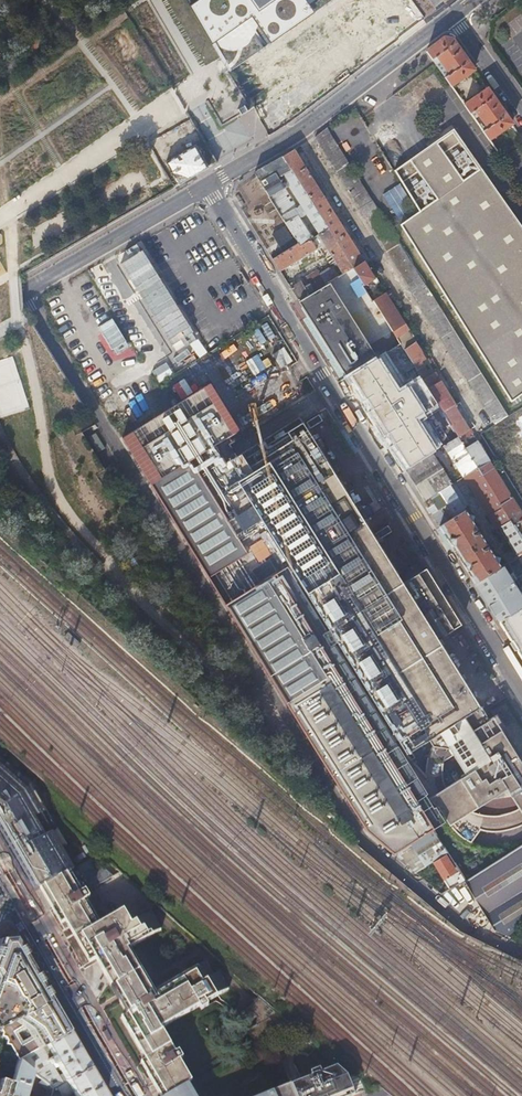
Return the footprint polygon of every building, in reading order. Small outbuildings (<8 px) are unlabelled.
[(188,8),(211,39),(248,13),(270,44),(315,13),(306,0),(199,0),(188,8)] [(194,18),(180,27),(193,50),(208,42),(194,18)] [(427,51),(451,86),(474,69),(452,38),(445,37),(427,51)] [(472,77),(457,86),(465,98),(479,90),(472,77)] [(478,125),(488,139),(512,123),(487,89),(476,97),(464,105),(474,119),(479,116),(485,124),(483,126),(481,123),(478,125)] [(241,107),(238,109),(241,115),(245,113),(248,111),(244,105),(241,107)] [(508,415),(328,126),(315,136),(354,198),(495,423),(508,415)] [(477,172),(480,169),(477,164),(476,164),(452,132),(435,144),(438,147),(413,164),(411,160),(410,159),(394,170),(419,211),(399,224),(510,401),(521,393),(521,237),(477,172)] [(435,144),(411,160),(413,164),(438,147),(435,144)] [(166,163),(179,185),(208,168),(201,156),(204,154),(198,146),(196,147),(195,146),(166,163)] [(336,216),(294,149),(283,156),(328,228),(353,268),(364,261),(336,216)] [(328,228),(283,156),(271,163),(255,172),(270,196),(284,219),(286,223),(299,216),(301,214),(278,177),(281,174),(284,173),(321,232),(328,228)] [(485,173),(482,168),(480,169),(477,172),(521,237),(521,227),(485,173)] [(319,234),(321,232),(284,173),(281,174),(319,234)] [(382,193),(391,209),(409,199),(401,183),(382,193)] [(299,216),(286,223),(288,225),(300,218),(299,216)] [(297,240),(299,243),(300,246),(310,239),(312,238),(300,218),(288,225),(297,240)] [(272,233),(276,240),(287,234),(283,227),(272,233)] [(353,268),(328,228),(321,232),(319,234),(318,234),(343,274),(353,268)] [(296,245),(292,248),(273,259),(281,271),(317,249),(314,245),(310,239),(300,246),(299,243),(296,245)] [(314,245),(317,249),(320,254),(322,253),(316,243),(314,245)] [(375,279),(364,261),(353,268),(364,285),(375,279)] [(63,307),(97,370),(133,350),(87,268),(70,278),(81,298),(63,307)] [(326,284),(338,277),(333,269),(329,269),(320,274),(326,284)] [(309,288),(306,290),(309,295),(326,284),(320,274),(318,271),(304,280),(309,288)] [(304,280),(301,281),(306,290),(309,288),(304,280)] [(301,281),(291,287),(299,301),(301,300),(309,295),(306,290),(301,281)] [(299,301),(346,376),(377,358),(330,283),(301,300),(299,301)] [(399,316),(384,293),(374,300),(397,338),(408,331),(399,316)] [(404,349),(415,342),(408,331),(397,338),(401,343),(404,349)] [(415,365),(418,370),(424,366),(421,361),(426,359),(423,355),(415,342),(404,349),(415,365)] [(431,421),(444,412),(429,387),(423,379),(418,370),(415,365),(404,349),(401,343),(347,377),(390,446),(429,422),(431,421)] [(338,382),(345,378),(331,354),(324,358),(338,382)] [(444,412),(455,406),(448,395),(434,372),(423,379),(429,387),(444,412)] [(458,436),(470,429),(463,418),(455,406),(444,412),(458,436)] [(458,436),(444,412),(431,421),(432,424),(435,422),(442,434),(441,438),(433,443),(436,447),(429,451),(427,447),(429,446),(423,435),(428,432),(427,430),(432,427),(429,422),(390,446),(404,470),(432,453),(441,447),(458,436)] [(469,637),(434,581),(413,594),(380,539),(376,534),(303,415),(229,461),(236,473),(239,478),(227,485),(230,490),(224,494),(236,513),(226,519),(234,533),(259,518),(406,754),(471,713),(477,723),(470,728),(489,757),(473,767),(470,764),(458,772),(467,786),(473,782),(483,797),(505,783),(514,797),(521,792),(521,759),(502,727),(496,731),(487,717),(486,718),(445,652),(469,637)] [(472,433),(470,429),(458,436),(461,440),(472,433)] [(96,433),(89,437),(98,452),(105,448),(96,433)] [(464,477),(478,468),(468,453),(467,450),(461,440),(458,436),(441,447),(443,450),(446,448),(462,474),(459,476),(461,479),(464,477)] [(468,453),(480,446),(478,443),(467,450),(468,453)] [(478,468),(490,461),(480,446),(468,453),(478,468)] [(452,484),(432,453),(404,470),(424,502),(450,485),(452,484)] [(228,478),(236,473),(229,461),(221,467),(228,478)] [(490,461),(478,468),(464,477),(497,529),(499,528),(517,556),(521,554),(521,513),(490,461)] [(450,485),(424,502),(432,514),(458,498),(450,485)] [(458,498),(432,514),(440,526),(466,511),(458,498)] [(466,511),(440,526),(475,583),(500,568),(499,567),(500,567),(498,563),(499,558),(494,557),(472,521),(473,516),(468,515),(466,511)] [(392,531),(389,526),(376,534),(380,539),(392,531)] [(517,556),(513,559),(507,563),(515,578),(517,582),(521,579),(521,554),(517,556)] [(475,583),(475,584),(499,622),(510,615),(521,608),(521,597),(521,596),(521,595),(521,590),(519,592),(512,581),(515,578),(507,563),(500,567),(499,567),(500,568),(475,583)] [(513,620),(510,615),(499,622),(521,659),(521,615),(513,620)] [(157,664),(161,659),(165,653),(160,650),(153,660),(157,664)] [(157,664),(167,674),(171,668),(161,659),(157,664)] [(8,848),(53,822),(31,785),(27,787),(20,774),(16,776),(9,764),(5,766),(0,758),(0,833),(1,835),(8,848)] [(23,872),(34,891),(73,868),(62,849),(67,846),(53,822),(8,848),(23,872)] [(426,867),(434,862),(446,854),(449,853),(434,829),(412,843),(426,867)] [(395,854),(416,873),(426,867),(412,843),(395,854)] [(484,869),(504,902),(521,891),(521,845),(484,869)] [(47,914),(50,912),(58,908),(91,964),(96,960),(98,964),(115,992),(121,989),(126,998),(121,1002),(128,1015),(122,1019),(146,1060),(141,1063),(150,1078),(155,1076),(167,1095),(168,1095),(192,1082),(179,1060),(183,1059),(179,1052),(175,1053),(161,1029),(199,1007),(201,1010),(209,1006),(207,1003),(228,990),(219,973),(214,976),(207,963),(191,972),(193,976),(185,980),(183,976),(156,991),(151,984),(148,986),(145,981),(148,979),(135,956),(131,958),(129,954),(133,952),(130,948),(162,930),(152,913),(148,916),(140,902),(112,918),(95,887),(121,872),(99,852),(73,868),(34,891),(47,914)] [(449,888),(465,879),(461,873),(457,875),(456,873),(457,872),(446,854),(434,862),(449,888)] [(508,937),(519,925),(521,923),(521,891),(504,902),(484,869),(466,881),(497,932),(508,937)] [(85,971),(98,964),(96,960),(91,964),(58,908),(50,912),(85,971)] [(48,1002),(42,992),(38,991),(35,987),(36,984),(36,982),(13,941),(1,940),(0,941),(0,1030),(21,1018),(48,1002)] [(48,1002),(21,1018),(0,1030),(0,1031),(1,1032),(0,1034),(0,1036),(4,1037),(5,1039),(4,1043),(8,1044),(17,1060),(40,1048),(45,1045),(66,1033),(64,1030),(57,1018),(53,1017),(50,1011),(51,1007),(48,1002)] [(254,1013),(251,1030),(258,1027),(259,1018),(254,1013)] [(67,1032),(66,1033),(45,1045),(51,1056),(46,1059),(40,1048),(17,1060),(31,1072),(41,1080),(52,1089),(55,1087),(60,1084),(50,1065),(55,1062),(66,1081),(88,1068),(79,1052),(67,1032)] [(17,1060),(10,1084),(6,1095),(24,1095),(31,1072),(17,1060)] [(295,1095),(352,1095),(354,1095),(348,1081),(347,1078),(334,1067),(321,1072),(319,1068),(310,1072),(312,1076),(291,1084),(295,1095)] [(88,1068),(66,1081),(60,1084),(55,1087),(60,1095),(67,1095),(73,1093),(75,1095),(105,1095),(88,1068)] [(356,1078),(348,1081),(354,1095),(361,1092),(356,1078)] [(41,1080),(39,1082),(48,1090),(46,1095),(49,1095),(52,1089),(41,1080)] [(10,1084),(0,1081),(0,1095),(6,1095),(10,1084)] [(192,1082),(168,1095),(200,1095),(192,1082)] [(291,1084),(272,1092),(261,1095),(295,1095),(291,1084)]
